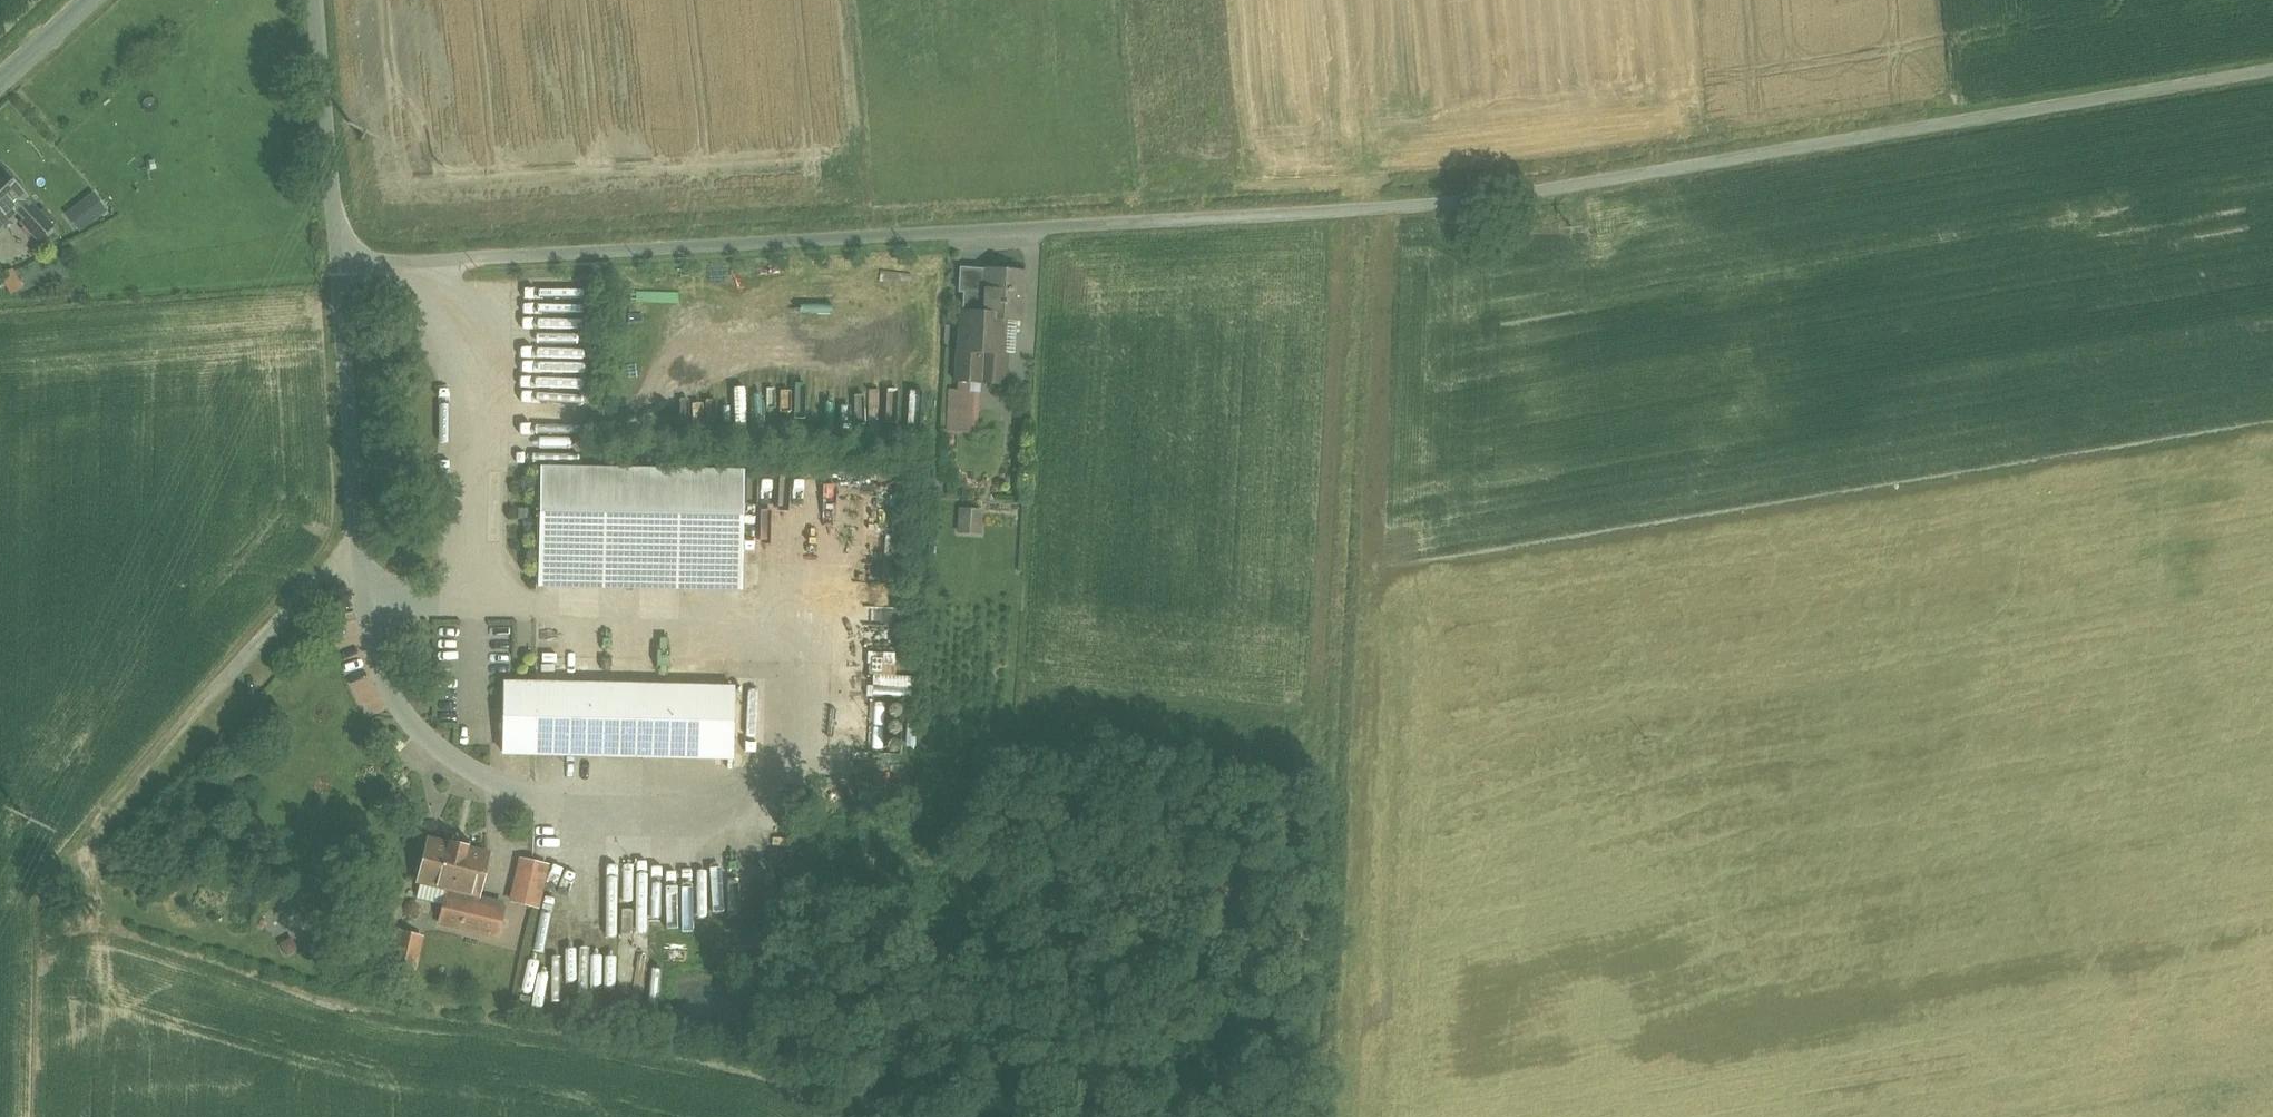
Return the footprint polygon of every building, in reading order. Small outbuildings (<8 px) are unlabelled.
[(10,217),(7,214),(15,207),(25,198),(26,196),(0,169),(0,226),(10,217)] [(65,212),(81,233),(111,210),(95,190),(65,212)] [(53,228),(25,198),(15,207),(26,219),(22,222),(40,240),(53,228)] [(986,269),(961,267),(960,292),(965,292),(985,293),(986,269)] [(1024,272),(986,269),(985,293),(965,292),(961,352),(981,353),(981,352),(1006,354),(1007,326),(1001,326),(1001,320),(1021,321),(1024,272)] [(1006,354),(981,352),(981,353),(979,383),(1004,384),(1006,354)] [(744,471),(541,468),(539,587),(742,590),(744,471)] [(960,507),(959,534),(985,535),(986,508),(960,507)] [(735,689),(504,683),(503,752),(733,757),(735,689)] [(467,847),(451,843),(451,844),(429,839),(419,882),(449,889),(441,923),(442,923),(443,919),(462,924),(461,928),(497,936),(504,908),(471,900),(472,894),(479,896),(489,853),(467,848),(467,847)] [(512,903),(544,907),(550,862),(518,857),(512,903)] [(428,950),(390,941),(382,974),(420,983),(428,950)]
